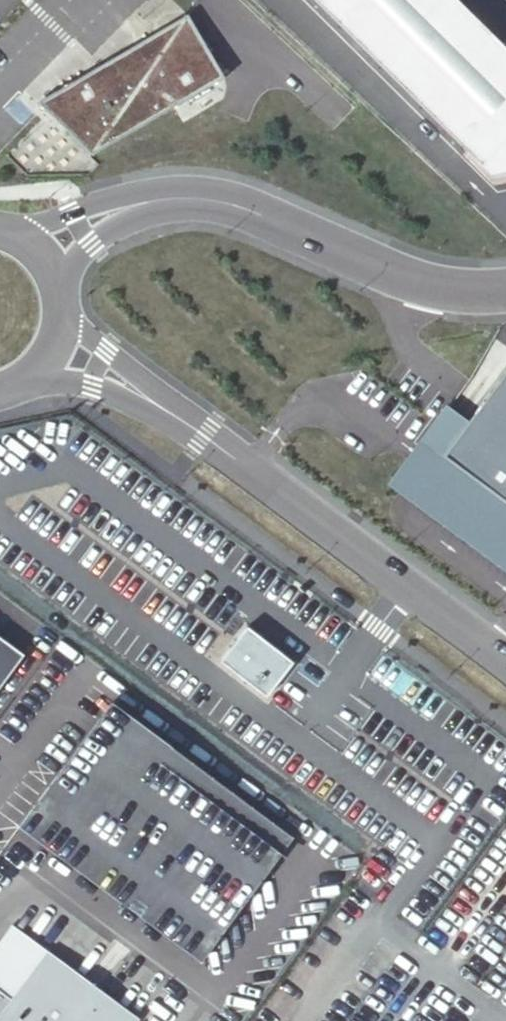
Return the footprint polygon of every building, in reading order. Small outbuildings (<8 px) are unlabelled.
[(457,0),(315,0),(491,175),(505,172),(505,48),(457,0)] [(59,90),(37,102),(91,155),(225,78),(188,15),(109,61),(59,90)] [(469,419),(461,431),(446,420),(441,428),(435,424),(422,441),(505,503),(505,369),(469,419)] [(505,571),(505,503),(422,441),(435,424),(441,428),(446,420),(461,431),(469,419),(447,402),(409,453),(387,483),(412,501),(505,571)] [(249,625),(221,660),(267,695),(296,660),(249,625)] [(23,658),(0,640),(0,689),(23,658)] [(295,836),(113,700),(21,822),(203,958),(295,836)] [(136,1019),(47,954),(13,999),(0,990),(0,1020),(134,1020),(136,1019)]
